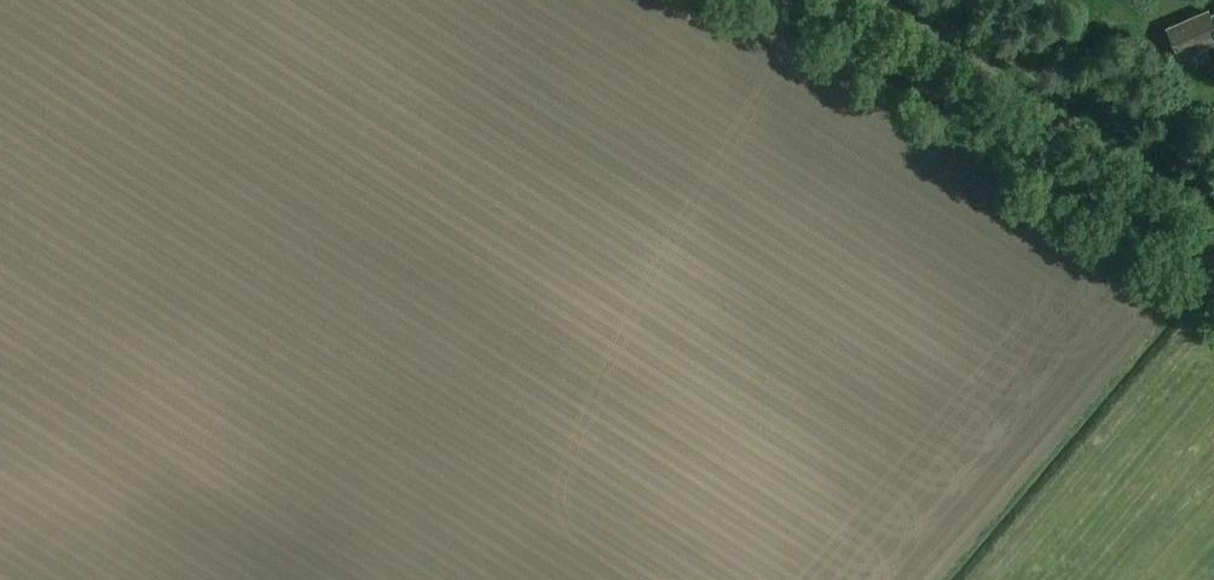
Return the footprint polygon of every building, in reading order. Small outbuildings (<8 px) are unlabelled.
[(1211,18),(1208,12),(1169,29),(1181,58),(1213,44),(1213,26),(1211,18)]
